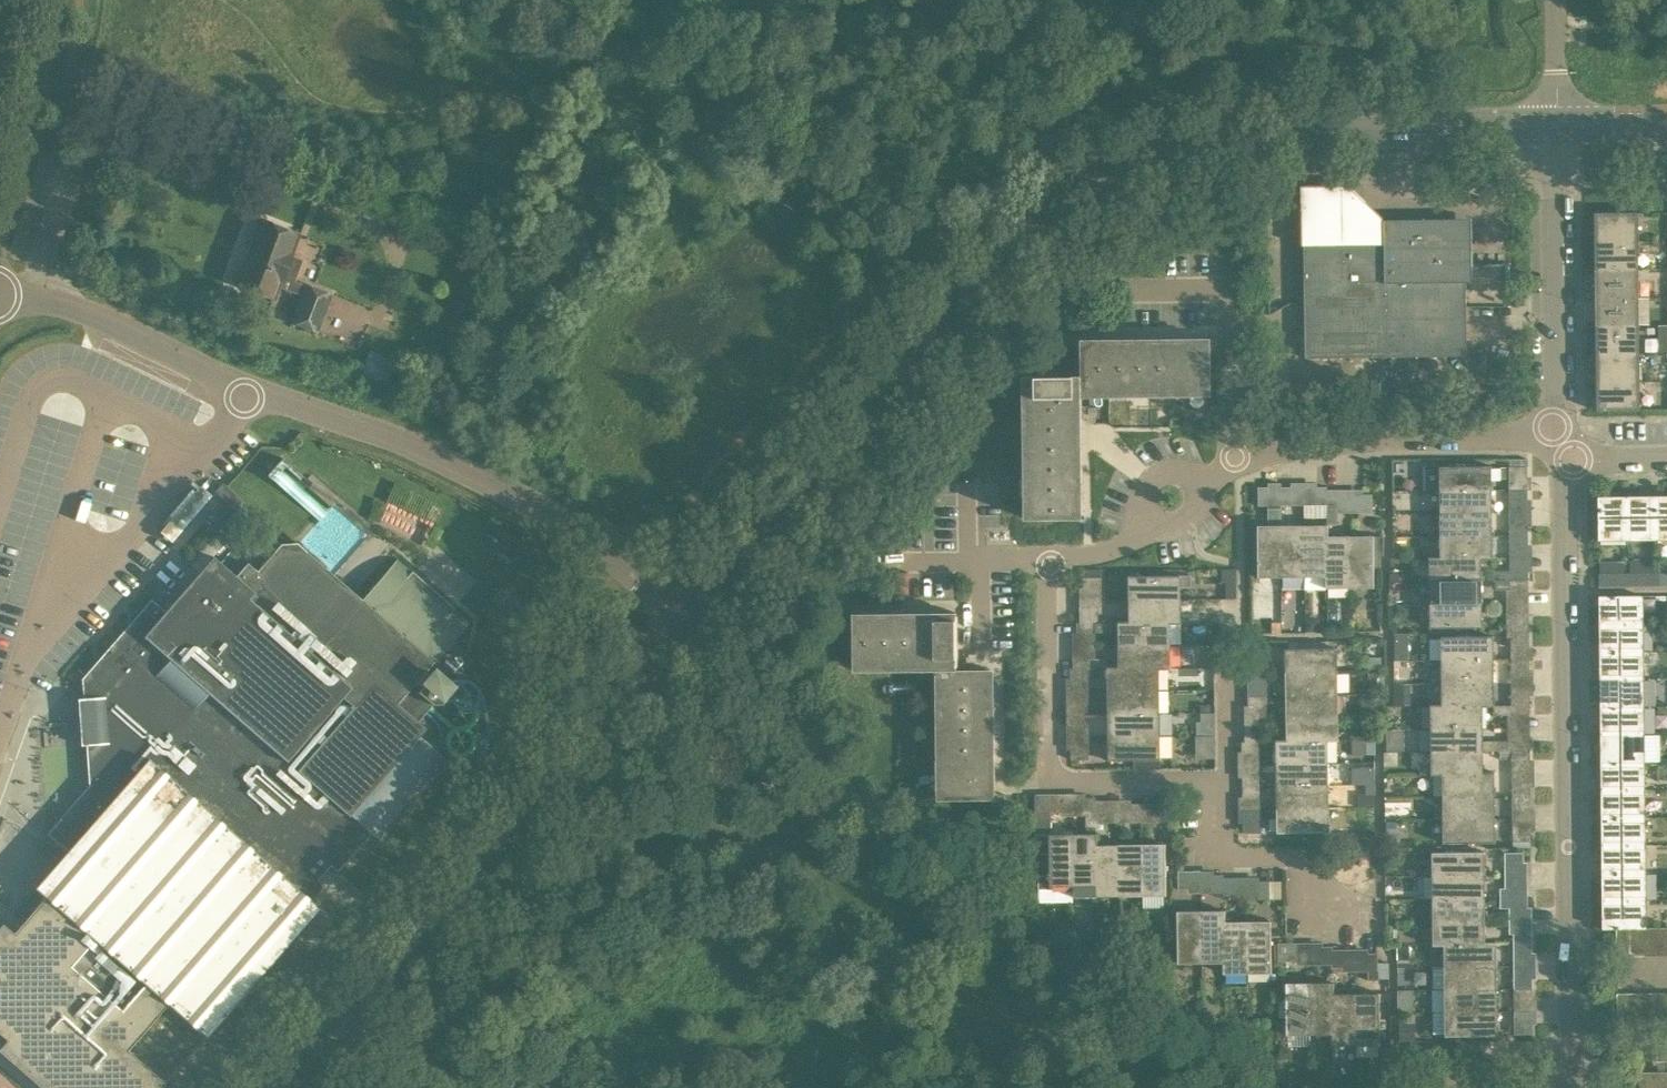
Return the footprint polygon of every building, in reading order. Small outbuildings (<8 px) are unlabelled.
[(1303,244),(1380,243),(1380,207),(1348,173),(1302,175),(1303,244)] [(1595,213),(1595,241),(1637,241),(1637,212),(1595,213)] [(291,255),(299,234),(259,219),(235,284),(274,299),(279,286),(299,295),(289,321),(314,331),(330,294),(293,280),(302,259),(291,255)] [(1389,357),(1467,356),(1466,307),(1465,260),(1465,225),(1400,226),(1390,226),(1391,243),(1380,243),(1303,244),(1304,301),(1305,358),(1389,357)] [(1637,241),(1595,241),(1595,270),(1638,269),(1637,241)] [(1638,269),(1595,270),(1596,298),(1638,297),(1638,269)] [(1638,297),(1596,298),(1596,325),(1638,325),(1638,297)] [(1638,325),(1596,325),(1596,353),(1639,353),(1638,325)] [(1026,518),(1083,518),(1082,415),(1076,415),(1076,397),(1086,397),(1091,396),(1107,396),(1211,395),(1210,341),(1088,342),(1088,375),(1034,376),(1024,376),(1025,470),(1026,518)] [(387,383),(394,357),(369,350),(361,376),(387,383)] [(1639,353),(1596,353),(1597,381),(1639,381),(1639,353)] [(1639,409),(1639,381),(1597,381),(1597,410),(1639,409)] [(1438,465),(1439,489),(1491,489),(1491,465),(1438,465)] [(1508,466),(1508,475),(1526,475),(1526,465),(1508,466)] [(225,485),(221,482),(213,492),(216,494),(217,495),(235,509),(243,499),(225,485)] [(1258,489),(1259,506),(1268,506),(1268,488),(1258,489)] [(1291,488),(1281,489),(1281,506),(1291,506),(1291,488)] [(1327,505),(1327,491),(1327,488),(1317,488),(1317,505),(1326,505),(1327,505)] [(1508,488),(1508,499),(1526,498),(1526,488),(1508,488)] [(1491,489),(1439,489),(1439,512),(1491,511),(1491,489)] [(1327,505),(1326,505),(1326,509),(1326,513),(1337,513),(1337,509),(1337,491),(1336,491),(1328,491),(1327,491),(1327,505)] [(1363,514),(1373,514),(1373,495),(1363,495),(1363,514)] [(1653,540),(1653,495),(1625,496),(1626,540),(1653,540)] [(1653,495),(1653,540),(1666,539),(1666,495),(1653,495)] [(1598,540),(1626,540),(1625,496),(1598,496),(1598,540)] [(1282,577),(1281,526),(1281,506),(1268,506),(1269,526),(1258,526),(1258,577),(1282,577)] [(1491,511),(1439,512),(1439,534),(1492,533),(1491,511)] [(207,516),(214,522),(217,519),(210,513),(207,516)] [(1337,513),(1326,513),(1326,525),(1329,525),(1337,525),(1337,513)] [(1508,524),(1508,533),(1526,533),(1526,524),(1508,524)] [(1329,525),(1326,525),(1304,526),(1305,577),(1326,576),(1328,576),(1327,537),(1329,537),(1329,525)] [(1305,577),(1304,526),(1281,526),(1282,577),(1305,577)] [(1439,534),(1440,555),(1440,557),(1479,556),(1479,558),(1492,558),(1492,533),(1439,534)] [(1526,541),(1526,533),(1508,533),(1508,541),(1526,541)] [(1350,588),(1350,537),(1329,537),(1327,537),(1328,576),(1326,576),(1326,588),(1350,588)] [(1383,557),(1383,537),(1350,537),(1350,588),(1374,588),(1374,569),(1380,569),(1380,557),(1383,557)] [(56,863),(35,887),(45,896),(167,1003),(205,1036),(309,917),(317,908),(310,902),(320,890),(320,888),(321,886),(320,884),(319,882),(317,880),(329,865),(336,871),(370,833),(380,842),(448,763),(418,737),(425,729),(417,722),(433,704),(443,704),(441,694),(472,659),(451,641),(469,621),(397,558),(361,600),(333,575),(296,543),(280,544),(256,571),(246,563),(235,576),(213,557),(201,570),(174,600),(164,612),(150,599),(136,615),(140,618),(135,624),(131,621),(100,657),(103,660),(87,679),(89,698),(77,699),(77,708),(78,718),(80,746),(85,745),(88,785),(46,833),(66,851),(61,857),(56,863)] [(1428,580),(1479,580),(1479,558),(1479,556),(1440,557),(1440,555),(1427,555),(1428,580)] [(1493,580),(1508,580),(1527,579),(1527,569),(1493,569),(1493,580)] [(1599,587),(1628,586),(1628,573),(1599,573),(1599,587)] [(1655,573),(1628,573),(1628,586),(1656,586),(1655,573)] [(1655,573),(1656,586),(1666,586),(1666,573),(1655,573)] [(1130,576),(1130,600),(1181,600),(1181,575),(1130,576)] [(1102,589),(1102,578),(1083,578),(1083,587),(1083,589),(1102,589)] [(1527,589),(1527,579),(1508,580),(1508,588),(1527,589)] [(1428,603),(1479,603),(1479,580),(1428,580),(1428,603)] [(1599,596),(1599,624),(1642,624),(1642,596),(1599,596)] [(1181,600),(1130,600),(1130,621),(1130,622),(1170,622),(1170,625),(1182,625),(1181,600)] [(1480,626),(1479,603),(1428,603),(1428,627),(1480,626)] [(958,651),(957,612),(855,614),(856,672),(936,670),(937,696),(938,800),(993,799),(991,676),(958,677),(958,651)] [(1079,622),(1095,623),(1098,623),(1098,613),(1079,614),(1079,622)] [(1527,615),(1519,614),(1506,614),(1506,631),(1527,631),(1527,615)] [(1305,619),(1305,633),(1319,632),(1319,624),(1313,619),(1305,619)] [(1076,633),(1119,633),(1119,646),(1170,645),(1170,625),(1170,622),(1130,622),(1130,621),(1119,621),(1119,623),(1098,623),(1095,623),(1079,622),(1076,622),(1076,633)] [(1271,623),(1271,633),(1281,633),(1281,623),(1271,623)] [(1642,624),(1599,624),(1599,652),(1643,652),(1642,624)] [(1527,646),(1527,637),(1527,631),(1506,631),(1506,637),(1509,637),(1509,647),(1527,646)] [(1394,632),(1395,658),(1407,657),(1406,632),(1394,632)] [(1440,636),(1440,658),(1493,658),(1493,635),(1440,636)] [(1170,645),(1119,646),(1119,666),(1119,669),(1160,668),(1160,670),(1170,670),(1170,645)] [(1285,649),(1286,674),(1338,673),(1337,648),(1285,649)] [(1643,652),(1599,652),(1600,679),(1643,679),(1643,652)] [(1265,663),(1265,653),(1248,653),(1248,661),(1248,663),(1265,663)] [(1202,667),(1214,667),(1214,655),(1202,655),(1202,667)] [(1381,657),(1368,657),(1368,669),(1381,669),(1381,657)] [(1509,668),(1528,668),(1528,657),(1509,658),(1509,668)] [(1493,658),(1440,658),(1441,681),(1493,681),(1493,658)] [(1073,659),(1073,668),(1088,669),(1091,670),(1091,659),(1073,659)] [(1160,691),(1160,670),(1160,668),(1119,669),(1119,666),(1108,667),(1108,691),(1160,691)] [(1088,678),(1088,669),(1073,668),(1071,668),(1071,678),(1088,678)] [(1338,673),(1286,674),(1286,696),(1338,695),(1338,673)] [(1643,679),(1600,679),(1600,707),(1643,707),(1643,679)] [(1493,681),(1441,681),(1441,703),(1481,703),(1481,705),(1493,704),(1493,681)] [(1248,687),(1248,696),(1266,696),(1266,687),(1248,687)] [(1160,691),(1108,691),(1108,714),(1160,713),(1160,691)] [(1509,693),(1510,703),(1528,703),(1528,693),(1509,693)] [(1338,695),(1286,696),(1286,719),(1338,718),(1338,695)] [(1266,707),(1266,696),(1248,696),(1248,707),(1266,707)] [(1482,727),(1481,705),(1481,703),(1441,703),(1429,703),(1430,727),(1482,727)] [(1528,703),(1510,703),(1510,705),(1493,705),(1493,714),(1528,714),(1528,703)] [(1067,704),(1067,714),(1086,714),(1086,704),(1067,704)] [(1362,716),(1374,715),(1374,706),(1362,706),(1362,716)] [(1643,707),(1600,707),(1600,735),(1643,735),(1643,707)] [(1215,734),(1215,711),(1211,711),(1201,712),(1202,720),(1197,720),(1197,734),(1215,734)] [(1160,713),(1108,714),(1109,736),(1160,736),(1160,713)] [(1086,724),(1086,714),(1067,714),(1067,724),(1086,724)] [(1338,718),(1286,719),(1287,741),(1287,742),(1328,741),(1328,742),(1339,742),(1338,718)] [(1528,740),(1510,741),(1482,741),(1482,727),(1430,727),(1430,750),(1528,749),(1528,740)] [(1245,733),(1245,743),(1260,744),(1263,744),(1263,733),(1245,733)] [(1643,735),(1600,735),(1600,762),(1644,761),(1643,735)] [(1160,760),(1160,736),(1109,736),(1109,760),(1134,760),(1160,760)] [(1328,764),(1328,742),(1328,741),(1287,742),(1287,741),(1276,741),(1276,765),(1328,764)] [(1352,755),(1375,755),(1375,741),(1352,741),(1352,755)] [(1260,753),(1260,744),(1245,743),(1241,743),(1242,754),(1260,753)] [(1090,759),(1090,749),(1071,749),(1071,759),(1090,759)] [(1482,772),(1482,771),(1482,751),(1510,751),(1510,759),(1529,759),(1528,749),(1430,750),(1430,764),(1420,765),(1420,774),(1441,774),(1441,773),(1482,772)] [(1160,760),(1134,760),(1134,769),(1161,768),(1160,760)] [(1644,761),(1600,762),(1601,790),(1644,790),(1644,761)] [(1277,788),(1329,787),(1328,764),(1276,765),(1277,788)] [(1366,785),(1375,785),(1375,768),(1352,768),(1353,785),(1366,785)] [(1441,773),(1441,774),(1442,796),(1495,795),(1494,770),(1482,771),(1482,772),(1441,773)] [(1242,780),(1242,788),(1260,788),(1260,779),(1242,780)] [(1366,794),(1375,794),(1375,785),(1366,785),(1366,794)] [(1511,786),(1511,795),(1529,795),(1529,785),(1511,786)] [(1277,811),(1329,810),(1329,787),(1277,788),(1277,811)] [(1261,798),(1260,788),(1242,788),(1242,799),(1261,798)] [(1644,790),(1601,790),(1601,818),(1644,817),(1644,790)] [(1041,897),(1076,897),(1076,885),(1076,833),(1052,833),(1052,812),(1051,794),(1038,794),(1038,835),(1051,835),(1052,874),(1040,874),(1041,897)] [(1061,794),(1051,794),(1052,812),(1061,812),(1061,794)] [(1442,818),(1495,817),(1495,795),(1442,796),(1442,818)] [(1529,804),(1529,795),(1511,795),(1511,805),(1529,804)] [(1086,796),(1086,814),(1086,833),(1076,833),(1076,885),(1096,885),(1098,885),(1097,844),(1096,814),(1097,800),(1097,796),(1086,796)] [(1097,844),(1099,844),(1099,833),(1106,832),(1106,818),(1107,818),(1107,799),(1097,800),(1096,814),(1097,844)] [(1132,821),(1142,821),(1142,803),(1131,803),(1132,821)] [(1164,820),(1164,803),(1154,803),(1154,820),(1164,820)] [(1330,833),(1329,810),(1277,811),(1277,834),(1330,833)] [(1495,841),(1495,817),(1442,818),(1442,841),(1495,841)] [(1644,817),(1601,818),(1601,845),(1645,845),(1644,817)] [(1395,823),(1386,823),(1386,835),(1396,834),(1395,823)] [(1262,833),(1261,824),(1243,824),(1243,834),(1262,833)] [(1512,847),(1530,847),(1529,839),(1529,830),(1512,830),(1512,847)] [(1121,896),(1120,843),(1099,844),(1097,844),(1098,885),(1096,885),(1096,896),(1121,896)] [(1120,843),(1121,896),(1144,896),(1143,843),(1120,843)] [(1166,843),(1143,843),(1144,896),(1167,896),(1166,843)] [(1645,845),(1601,845),(1602,873),(1645,873),(1645,845)] [(1431,851),(1431,876),(1483,875),(1483,850),(1431,851)] [(1505,862),(1522,862),(1522,851),(1505,851),(1505,862)] [(1178,887),(1188,887),(1188,869),(1184,869),(1178,869),(1178,887)] [(1645,873),(1602,873),(1602,900),(1645,900),(1645,873)] [(1214,893),(1224,893),(1225,878),(1224,874),(1213,874),(1214,893)] [(1483,875),(1431,876),(1432,898),(1483,897),(1483,875)] [(1234,878),(1225,878),(1224,893),(1224,895),(1234,895),(1234,878)] [(1260,880),(1260,898),(1270,898),(1270,880),(1260,880)] [(1500,888),(1500,897),(1528,897),(1527,887),(1500,888)] [(1,924),(0,925),(0,1034),(6,1040),(0,1047),(0,1052),(41,1087),(159,1087),(163,1083),(126,1050),(167,1003),(45,896),(25,919),(19,926),(12,933),(1,924)] [(1483,897),(1432,898),(1432,921),(1483,920),(1483,897)] [(1528,906),(1528,897),(1500,897),(1500,907),(1528,906)] [(1641,928),(1646,928),(1645,900),(1602,900),(1602,928),(1616,928),(1629,928),(1641,928)] [(1203,962),(1224,962),(1226,962),(1225,922),(1227,922),(1226,910),(1202,911),(1203,962)] [(1180,963),(1203,962),(1202,911),(1179,911),(1180,963)] [(1443,944),(1484,942),(1483,920),(1432,921),(1432,944),(1443,944)] [(1248,973),(1247,922),(1227,922),(1225,922),(1226,962),(1224,962),(1224,974),(1248,973)] [(1271,922),(1247,922),(1248,973),(1272,973),(1271,922)] [(1100,927),(1100,939),(1111,939),(1111,927),(1100,927)] [(1641,928),(1642,954),(1654,954),(1654,927),(1646,928),(1641,928)] [(1654,954),(1666,954),(1666,932),(1666,927),(1654,927),(1654,954)] [(1616,954),(1629,954),(1629,928),(1616,928),(1616,954)] [(1629,928),(1629,954),(1642,954),(1641,928),(1629,928)] [(1513,932),(1513,943),(1532,942),(1531,932),(1513,932)] [(1484,942),(1443,944),(1444,967),(1496,966),(1496,942),(1484,942)] [(1532,952),(1532,942),(1513,943),(1513,953),(1532,952)] [(1278,943),(1279,962),(1297,961),(1297,943),(1287,943),(1278,943)] [(1396,945),(1397,958),(1409,958),(1409,945),(1396,945)] [(1321,966),(1332,965),(1332,951),(1332,947),(1321,947),(1321,966)] [(1342,951),(1332,951),(1332,965),(1332,969),(1342,969),(1342,951)] [(1379,953),(1368,954),(1368,980),(1390,978),(1389,961),(1379,961),(1379,953)] [(1444,989),(1496,988),(1496,966),(1444,967),(1444,989)] [(1514,979),(1514,988),(1532,988),(1532,978),(1514,979)] [(1288,1035),(1312,1035),(1311,983),(1287,984),(1288,1035)] [(1312,1035),(1332,1034),(1334,1034),(1333,995),(1335,995),(1335,983),(1311,983),(1312,1035)] [(1436,1013),(1445,1013),(1497,1012),(1496,988),(1444,989),(1435,989),(1436,1013)] [(1532,997),(1532,988),(1514,988),(1514,998),(1532,997)] [(1412,990),(1397,991),(1397,1012),(1413,1012),(1412,990)] [(1356,1045),(1356,994),(1335,995),(1333,995),(1334,1034),(1332,1034),(1332,1046),(1356,1045)] [(1380,994),(1356,994),(1356,1045),(1381,1045),(1380,994)] [(1617,1021),(1630,1021),(1630,994),(1616,994),(1617,1021)] [(1630,994),(1630,1021),(1642,1021),(1642,994),(1630,994)] [(1642,994),(1642,1021),(1655,1021),(1654,994),(1642,994)] [(1655,1021),(1666,1021),(1666,994),(1654,994),(1655,1021)] [(1203,1011),(1203,1020),(1212,1020),(1212,1011),(1203,1011)] [(1497,1033),(1497,1012),(1445,1013),(1445,1034),(1497,1033)] [(1414,1024),(1399,1025),(1399,1040),(1414,1040),(1414,1024)] [(1515,1033),(1533,1033),(1532,1024),(1515,1024),(1515,1033)] [(1656,1050),(1656,1061),(1666,1061),(1666,1050),(1656,1050)] [(1433,1070),(1433,1085),(1459,1085),(1459,1070),(1433,1070)] [(1639,1087),(1666,1087),(1666,1075),(1657,1075),(1657,1072),(1656,1072),(1640,1072),(1639,1072),(1639,1075),(1639,1087)]
